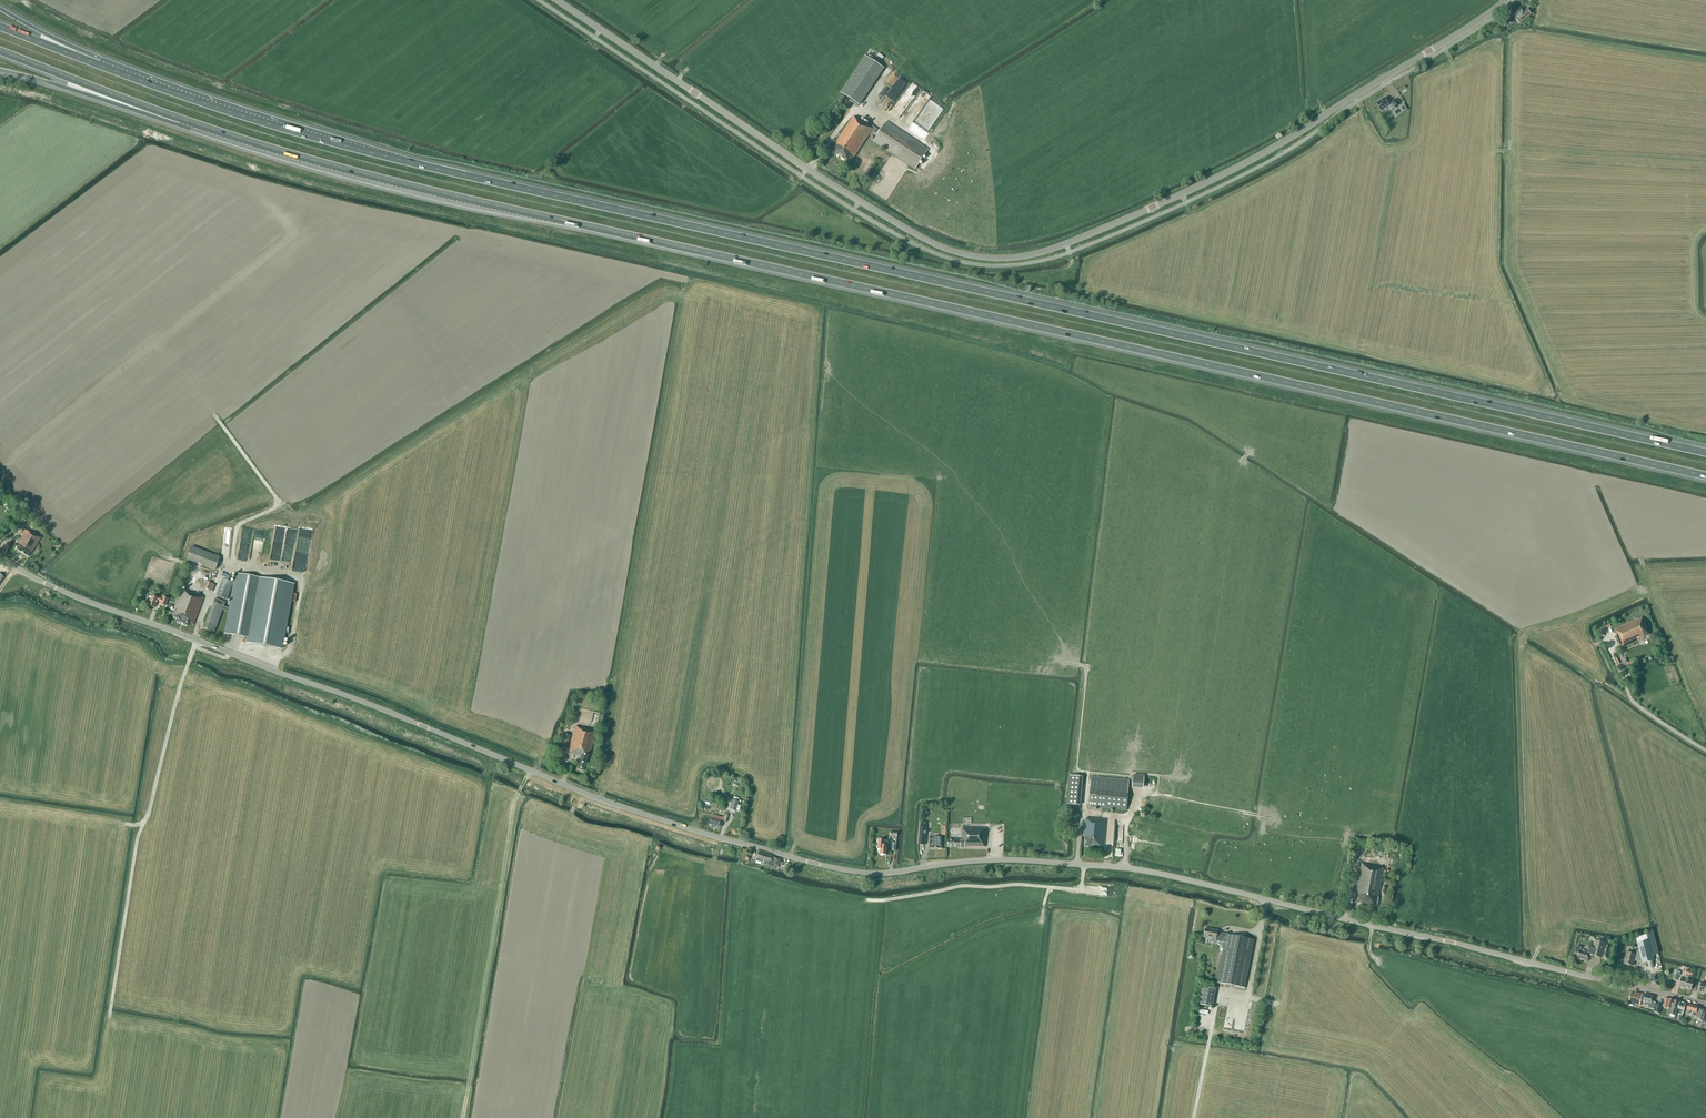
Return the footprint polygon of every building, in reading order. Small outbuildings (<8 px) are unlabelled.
[(1512,15),(1519,24),(1531,14),(1528,9),(1524,12),(1521,7),(1512,15)] [(884,69),(865,56),(840,93),(859,106),(884,69)] [(1395,100),(1390,103),(1386,97),(1376,104),(1380,111),(1389,106),(1391,110),(1398,105),(1395,100)] [(1403,105),(1396,110),(1399,116),(1407,111),(1403,105)] [(886,122),(880,131),(869,123),(868,125),(858,119),(858,120),(853,117),(837,141),(838,142),(832,151),(850,164),(869,135),(875,139),(873,142),(915,170),(928,150),(886,122)] [(243,527),(238,558),(247,559),(249,543),(247,542),(248,538),(250,538),(252,528),(243,527)] [(17,549),(29,557),(41,538),(32,533),(31,533),(27,531),(17,549)] [(215,570),(220,557),(191,547),(187,559),(215,570)] [(230,604),(228,612),(224,633),(247,638),(246,642),(282,649),(295,584),(235,574),(230,604)] [(216,595),(227,599),(233,583),(222,579),(216,595)] [(205,589),(212,591),(215,585),(208,582),(205,589)] [(188,593),(181,590),(175,607),(177,607),(173,617),(178,619),(176,622),(188,626),(189,623),(194,625),(204,597),(199,595),(200,593),(197,592),(196,595),(189,592),(188,593)] [(157,604),(158,601),(161,603),(161,604),(166,606),(168,599),(163,597),(163,599),(159,598),(158,599),(152,596),(148,606),(154,608),(156,604),(157,604)] [(228,612),(230,604),(225,602),(215,599),(206,623),(204,622),(203,627),(214,631),(216,627),(223,610),(228,612)] [(1643,639),(1643,638),(1650,635),(1642,618),(1614,630),(1617,635),(1616,635),(1622,649),(1643,639)] [(588,755),(589,756),(596,732),(576,726),(568,752),(574,754),(574,755),(581,757),(577,769),(583,771),(588,755)] [(560,748),(566,749),(570,735),(561,733),(557,747),(561,748),(560,748)] [(1133,775),(1132,788),(1143,789),(1144,775),(1133,775)] [(1070,776),(1067,805),(1080,806),(1082,777),(1070,776)] [(1129,780),(1091,777),(1088,807),(1126,810),(1128,794),(1127,794),(1129,780)] [(739,812),(741,805),(738,805),(739,801),(732,800),(730,809),(736,811),(739,812)] [(711,818),(709,824),(721,827),(722,821),(726,822),(728,815),(724,814),(723,818),(712,815),(711,818)] [(1103,848),(1105,820),(1090,818),(1090,820),(1085,819),(1084,837),(1085,837),(1084,846),(1103,848)] [(926,827),(927,822),(920,821),(920,827),(918,845),(925,845),(927,827),(926,827)] [(965,848),(965,846),(985,847),(986,833),(985,833),(985,829),(962,828),(962,840),(948,840),(948,847),(965,848)] [(930,848),(942,848),(943,838),(930,838),(930,848)] [(878,840),(877,849),(880,849),(880,855),(887,855),(887,846),(888,841),(885,841),(885,840),(878,840)] [(761,862),(761,865),(763,866),(763,864),(766,855),(758,853),(756,861),(761,862)] [(774,857),(766,855),(763,864),(771,867),(771,865),(778,867),(781,859),(774,857)] [(1379,893),(1380,893),(1384,869),(1378,868),(1379,866),(1361,863),(1354,902),(1377,906),(1378,899),(1377,899),(1379,893)] [(1245,988),(1254,940),(1226,934),(1226,935),(1217,934),(1218,930),(1205,928),(1203,937),(1215,940),(1215,941),(1224,943),(1217,983),(1245,988)] [(1581,960),(1588,961),(1589,956),(1592,957),(1592,956),(1593,957),(1593,956),(1601,958),(1601,957),(1602,953),(1605,943),(1596,941),(1594,948),(1588,947),(1587,952),(1581,951),(1581,947),(1577,946),(1576,947),(1575,952),(1576,953),(1578,954),(1577,959),(1578,959),(1578,960),(1581,960)] [(1641,960),(1642,964),(1654,961),(1649,941),(1637,944),(1639,950),(1633,951),(1632,954),(1627,953),(1624,964),(1633,966),(1634,962),(1641,960)] [(1679,987),(1685,989),(1688,979),(1689,975),(1690,971),(1689,971),(1690,968),(1685,966),(1683,971),(1686,972),(1685,974),(1686,974),(1685,978),(1681,978),(1679,987)] [(1694,981),(1688,979),(1685,989),(1691,990),(1694,981)] [(1212,1007),(1215,989),(1202,987),(1198,1004),(1212,1007)] [(1635,994),(1631,993),(1628,1002),(1640,1005),(1643,994),(1635,992),(1635,994)] [(1644,1004),(1651,1006),(1654,997),(1644,995),(1642,1001),(1645,1002),(1644,1004)] [(1674,1001),(1665,998),(1664,1001),(1665,1001),(1664,1003),(1663,1003),(1662,1006),(1669,1008),(1671,1009),(1674,1001)] [(1675,1017),(1677,1011),(1680,1002),(1674,1001),(1671,1009),(1669,1008),(1667,1013),(1669,1014),(1669,1015),(1675,1017)] [(1686,1004),(1680,1002),(1677,1011),(1679,1012),(1678,1014),(1680,1014),(1679,1017),(1681,1017),(1683,1011),(1684,1012),(1686,1004)] [(1686,1012),(1689,1013),(1690,1011),(1694,1012),(1693,1015),(1697,1017),(1697,1015),(1698,1015),(1700,1009),(1698,1009),(1698,1008),(1688,1004),(1686,1012)] [(1703,1022),(1705,1013),(1705,1011),(1700,1009),(1696,1020),(1696,1019),(1693,1025),(1697,1027),(1699,1021),(1703,1022)]
